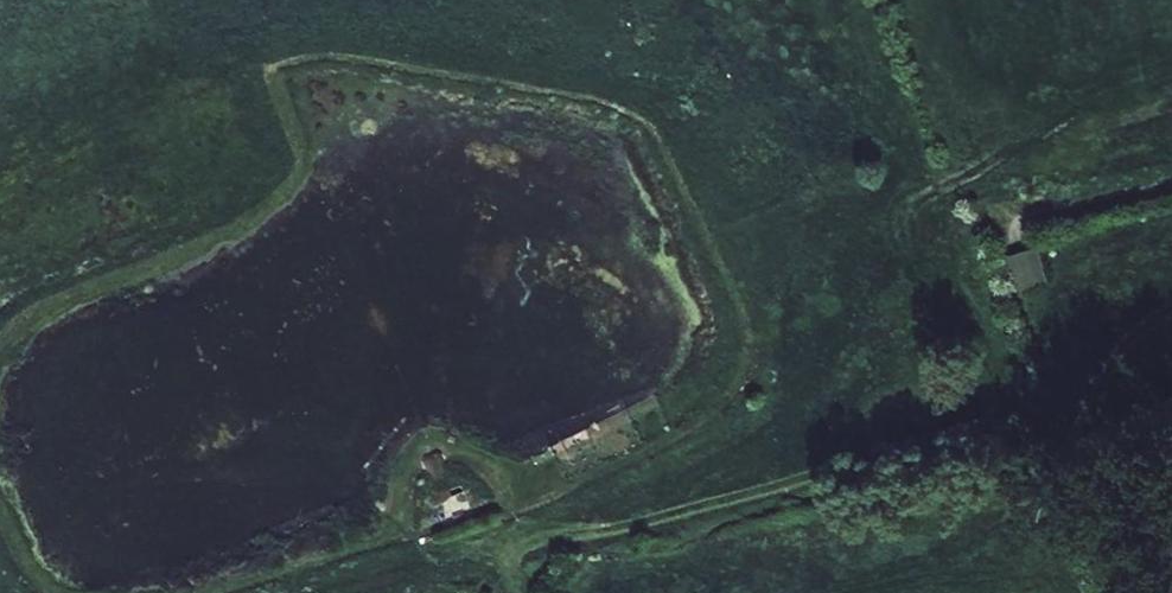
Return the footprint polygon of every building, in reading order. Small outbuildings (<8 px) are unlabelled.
[(1041,243),(1006,250),(1013,286),(1048,279),(1041,243)]
